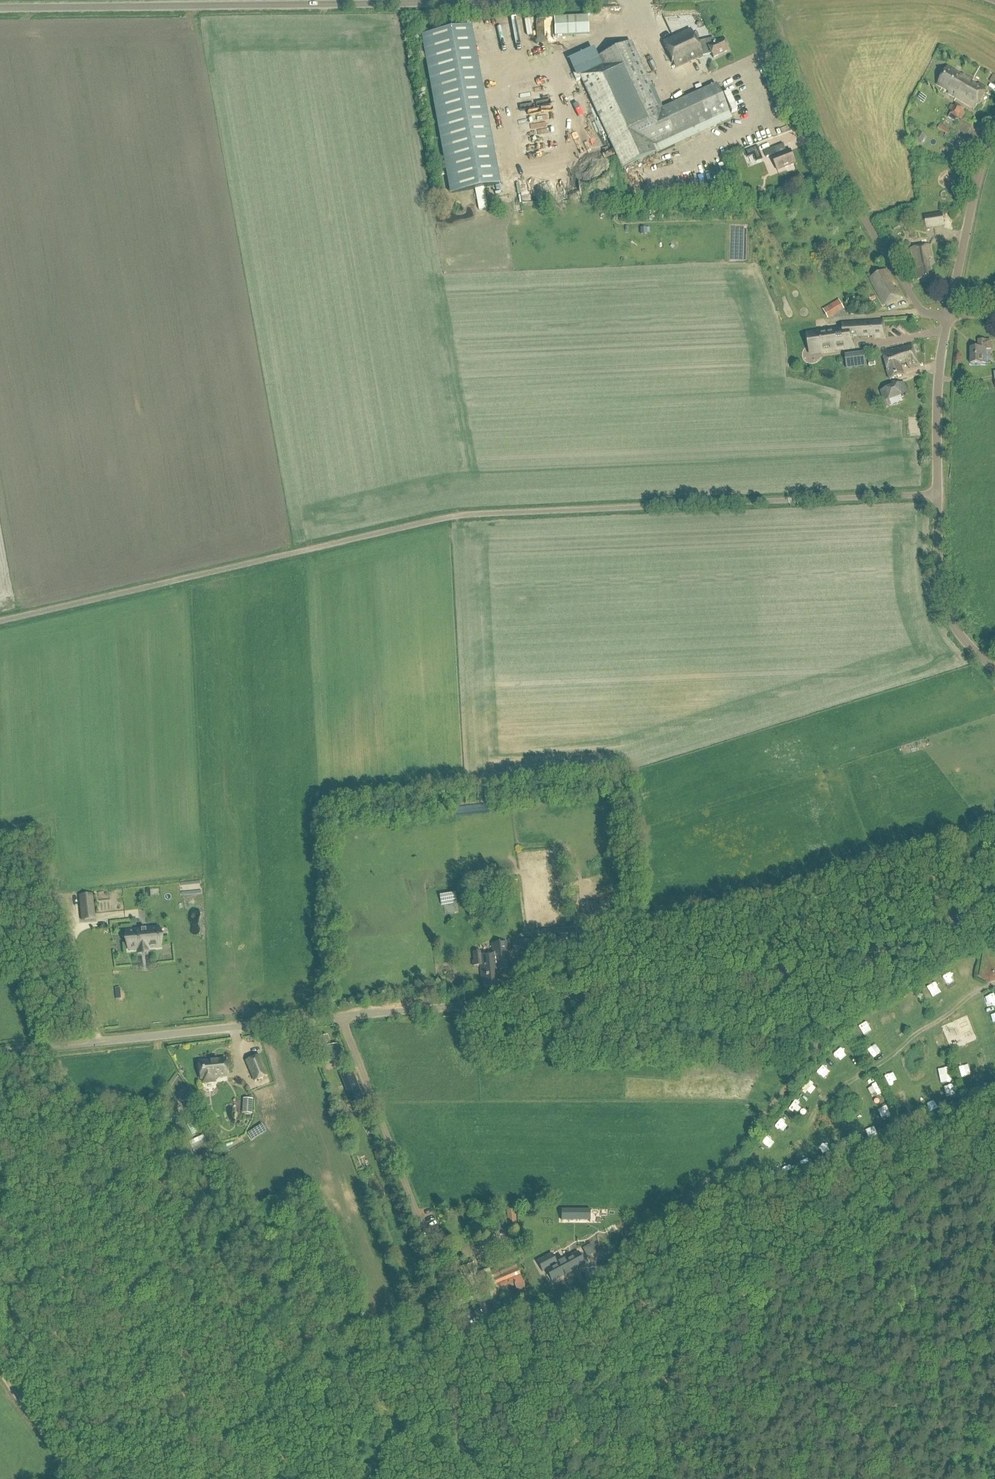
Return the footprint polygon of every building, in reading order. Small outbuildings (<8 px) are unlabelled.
[(554,19),(555,37),(589,36),(588,17),(554,19)] [(422,34),(452,195),(474,190),(484,189),(500,185),(470,25),(422,34)] [(696,45),(690,32),(662,44),(675,71),(702,58),(711,55),(713,60),(728,53),(722,40),(712,44),(710,41),(696,45)] [(578,78),(609,144),(620,169),(654,154),(651,148),(727,113),(715,86),(660,112),(629,43),(597,58),(601,67),(600,68),(578,78)] [(595,59),(574,69),(578,78),(600,68),(601,67),(597,58),(595,59)] [(949,93),(975,109),(978,105),(980,106),(986,93),(985,92),(987,89),(979,85),(978,87),(972,83),(974,81),(964,75),(963,77),(948,68),(938,85),(949,92),(949,93)] [(964,109),(956,104),(955,106),(952,105),(949,110),(951,112),(949,118),(956,122),(958,118),(962,121),(966,113),(963,111),(964,109)] [(920,134),(916,140),(922,144),(926,137),(920,134)] [(756,163),(763,160),(757,146),(744,152),(747,159),(753,156),(756,163)] [(791,151),(778,156),(775,148),(764,153),(766,159),(772,157),(778,172),(796,165),(791,151)] [(487,210),(484,189),(474,190),(478,211),(487,210)] [(757,195),(758,195),(764,198),(765,198),(767,193),(759,189),(757,195)] [(925,216),(927,229),(944,226),(942,213),(925,216)] [(916,282),(930,279),(933,279),(930,260),(929,260),(930,260),(933,259),(931,247),(928,247),(909,250),(911,263),(912,263),(914,271),(916,282)] [(882,307),(900,299),(902,298),(897,289),(895,290),(892,285),(894,284),(887,271),(885,272),(871,279),(868,280),(882,307)] [(866,304),(874,300),(872,296),(864,300),(866,304)] [(839,301),(823,310),(828,319),(844,310),(839,301)] [(806,334),(809,350),(821,348),(822,355),(837,353),(837,352),(843,351),(843,352),(853,350),(852,343),(851,344),(850,340),(872,338),(872,340),(883,340),(883,335),(881,334),(880,329),(882,329),(882,324),(841,327),(842,329),(806,334)] [(982,365),(986,365),(986,350),(991,350),(991,341),(978,341),(978,349),(971,349),(971,366),(982,366),(982,365)] [(918,365),(912,346),(883,354),(890,382),(905,377),(902,366),(907,365),(908,369),(918,365)] [(845,356),(847,368),(865,366),(864,354),(845,356)] [(871,374),(873,385),(881,383),(879,373),(871,374)] [(991,373),(974,374),(974,381),(992,380),(991,373)] [(880,391),(886,408),(903,402),(901,396),(907,394),(904,383),(880,391)] [(78,895),(80,914),(93,912),(91,894),(78,895)] [(421,896),(421,905),(435,904),(434,895),(421,896)] [(485,906),(497,904),(495,897),(484,899),(485,906)] [(127,932),(129,951),(136,950),(149,949),(160,948),(160,947),(159,947),(158,939),(159,939),(159,937),(158,937),(157,930),(158,930),(158,929),(127,932)] [(478,957),(482,990),(497,988),(495,971),(509,969),(507,944),(491,945),(492,956),(478,957)] [(979,977),(987,983),(989,985),(994,983),(994,957),(985,948),(981,964),(981,966),(979,977)] [(991,989),(985,991),(988,1003),(994,1001),(991,989)] [(852,1056),(859,1049),(852,1041),(845,1048),(852,1056)] [(246,1062),(254,1083),(267,1077),(259,1057),(246,1062)] [(215,1083),(214,1079),(227,1078),(225,1061),(199,1063),(200,1081),(202,1081),(203,1085),(215,1083)] [(243,1083),(238,1063),(231,1065),(236,1085),(243,1083)] [(341,1077),(351,1104),(362,1100),(352,1074),(341,1077)] [(375,1155),(378,1164),(385,1162),(381,1153),(375,1155)] [(540,1221),(560,1220),(559,1208),(540,1209),(540,1221)] [(515,1210),(506,1211),(507,1226),(516,1226),(515,1210)] [(561,1210),(561,1221),(580,1221),(580,1210),(561,1210)] [(570,1273),(585,1265),(578,1252),(557,1264),(552,1254),(537,1262),(542,1273),(545,1271),(549,1269),(550,1272),(547,1274),(552,1283),(564,1276),(565,1278),(571,1274),(570,1273)] [(498,1270),(490,1274),(499,1293),(515,1287),(517,1293),(526,1290),(511,1256),(495,1263),(498,1270)] [(485,1300),(489,1298),(485,1288),(480,1290),(485,1300)]
